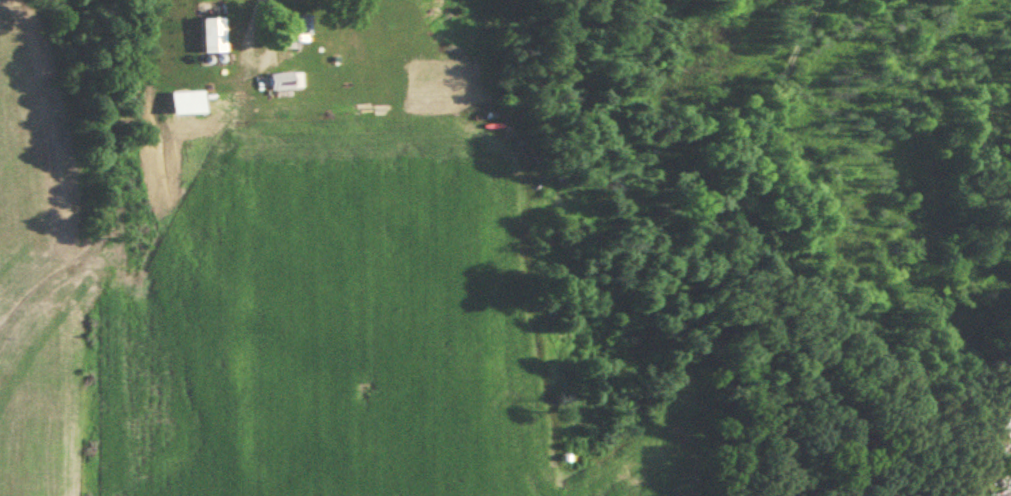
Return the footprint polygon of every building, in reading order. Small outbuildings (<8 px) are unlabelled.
[(271,89),(292,89),(292,74),(270,74),(271,89)]
